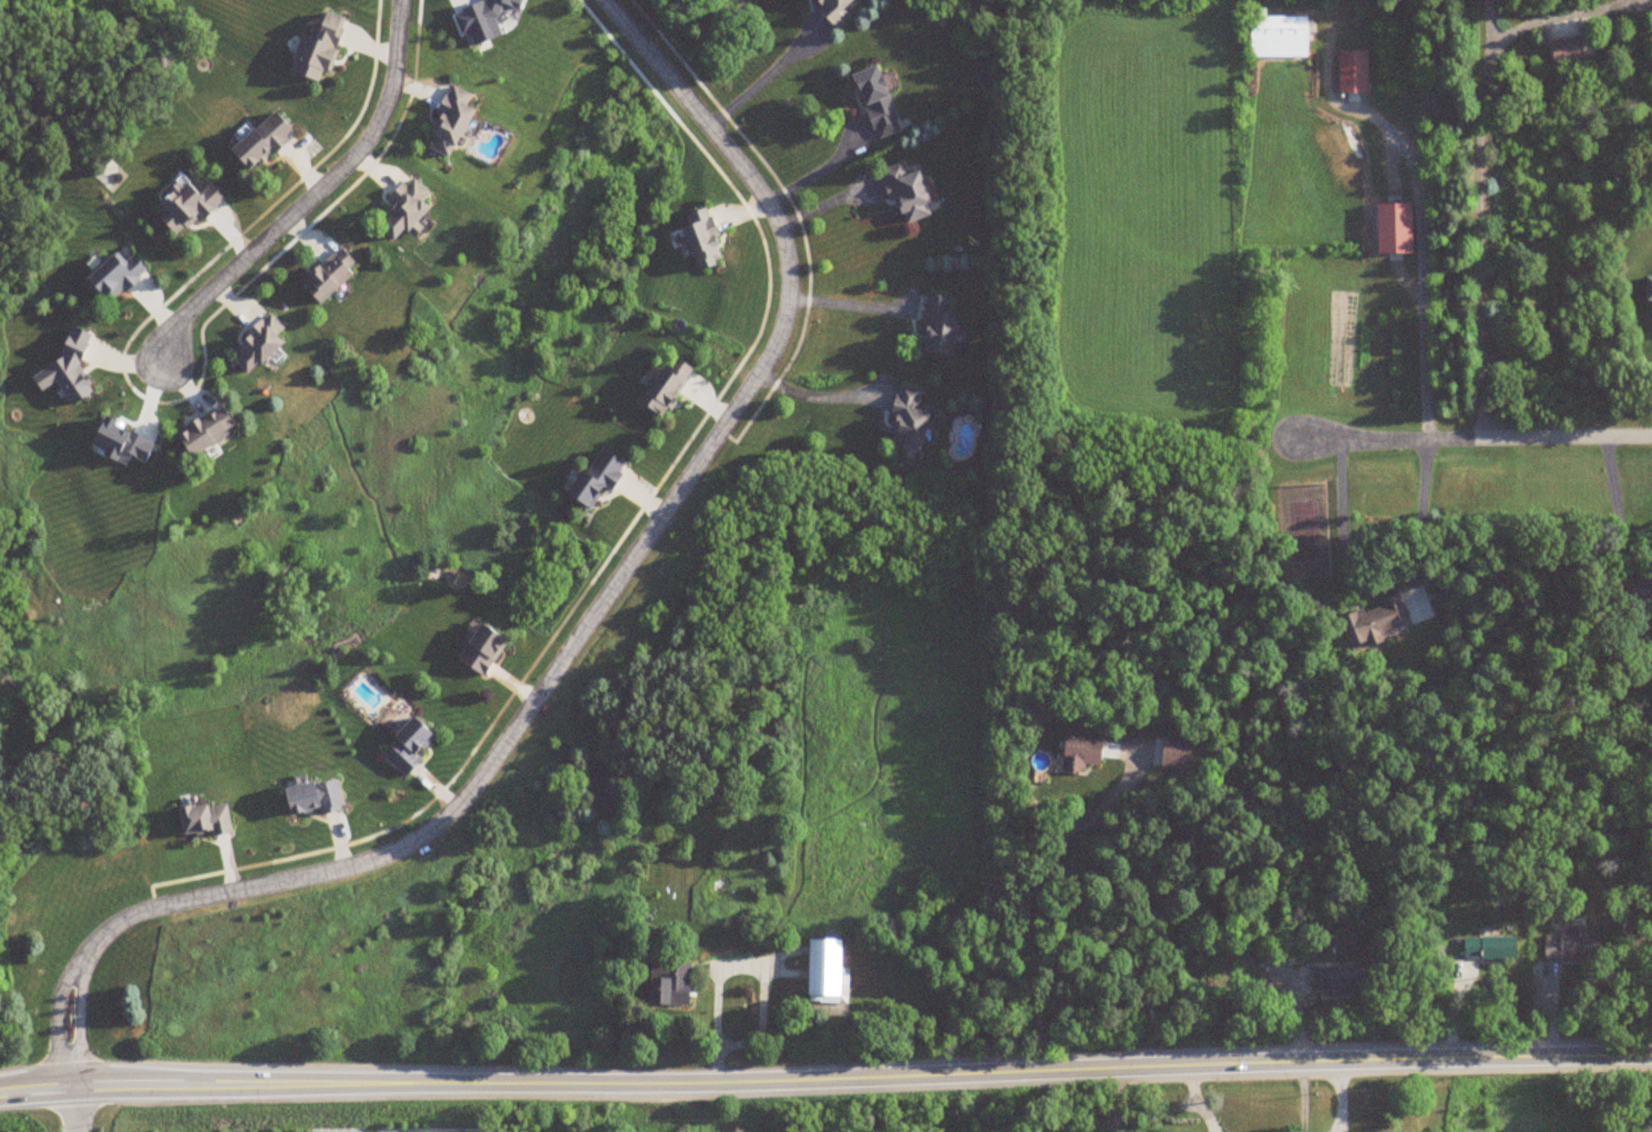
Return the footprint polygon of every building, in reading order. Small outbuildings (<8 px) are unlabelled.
[(855,0),(810,0),(835,26),(859,4),(855,0)] [(1265,17),(1265,9),(1250,9),(1250,58),(1306,58),(1306,17),(1265,17)] [(315,38),(302,33),(289,71),(319,81),(322,72),(328,74),(347,19),(325,11),(315,38)] [(1553,63),(1581,60),(1579,38),(1550,41),(1553,63)] [(1338,92),(1367,92),(1367,50),(1338,50),(1338,92)] [(873,139),(899,132),(879,65),(854,73),(873,139)] [(473,109),(466,106),(472,95),(452,85),(422,144),(449,157),(473,109)] [(230,150),(250,172),(294,132),(274,110),(230,150)] [(919,170),(904,174),(901,163),(884,168),(900,224),(932,215),(919,170)] [(392,240),(404,228),(408,232),(437,203),(410,175),(387,197),(394,204),(375,223),(392,240)] [(210,184),(197,195),(182,177),(157,200),(163,207),(156,213),(177,238),(222,198),(210,184)] [(1377,203),(1377,253),(1411,253),(1411,203),(1377,203)] [(681,227),(696,270),(724,260),(705,208),(686,215),(689,224),(681,227)] [(144,272),(121,246),(85,279),(108,304),(144,272)] [(353,275),(347,269),(354,264),(341,248),(299,282),(317,304),(353,275)] [(918,353),(951,357),(957,311),(951,311),(953,298),(927,294),(918,353)] [(283,328),(270,313),(226,353),(247,376),(282,344),(275,336),(283,328)] [(691,367),(666,354),(640,405),(664,418),(691,367)] [(917,410),(921,390),(898,385),(885,444),(919,452),(928,412),(917,410)] [(176,435),(191,458),(234,430),(219,407),(176,435)] [(565,493),(589,510),(606,487),(608,489),(625,465),(599,447),(565,493)] [(1339,615),(1350,652),(1383,642),(1379,629),(1408,621),(1401,597),(1339,615)] [(456,658),(482,677),(507,641),(480,623),(456,658)] [(379,753),(404,777),(421,760),(416,755),(433,737),(414,718),(379,753)] [(1083,773),(1084,764),(1100,765),(1101,739),(1064,738),(1062,772),(1083,773)] [(1191,741),(1162,740),(1161,769),(1190,769),(1191,741)] [(290,819),(342,807),(336,778),(283,790),(290,819)] [(230,833),(227,803),(178,808),(181,838),(230,833)] [(1598,935),(1585,935),(1585,928),(1571,928),(1571,935),(1545,935),(1544,961),(1598,963),(1598,935)] [(1515,937),(1464,937),(1464,958),(1515,958),(1515,937)] [(847,1003),(848,968),(840,968),(841,940),(809,940),(807,1002),(847,1003)] [(689,1006),(689,963),(650,962),(650,1005),(689,1006)]
